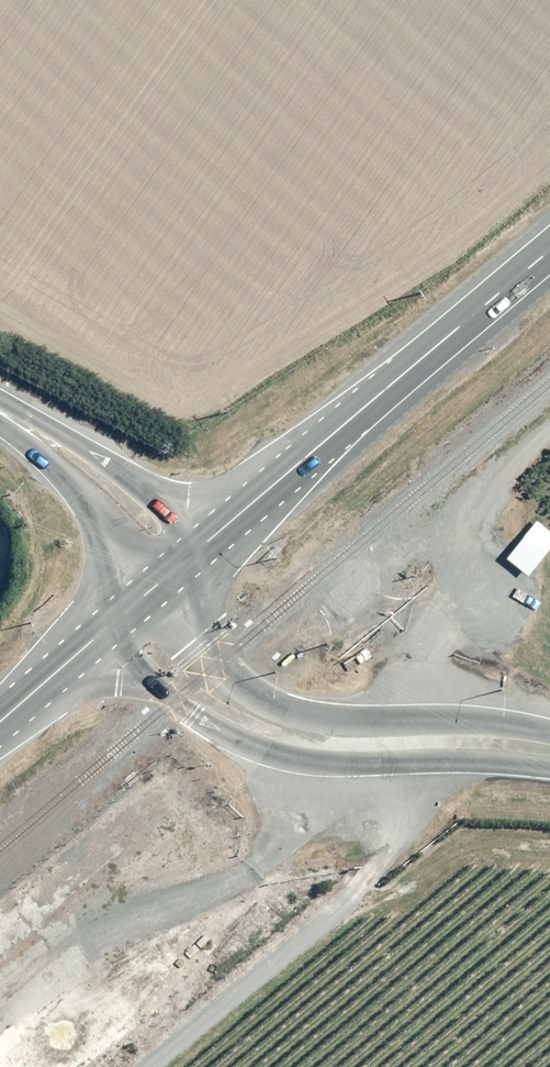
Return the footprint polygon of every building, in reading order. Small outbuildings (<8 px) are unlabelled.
[(549,554),(549,528),(536,518),(508,558),(535,576),(549,554)]
